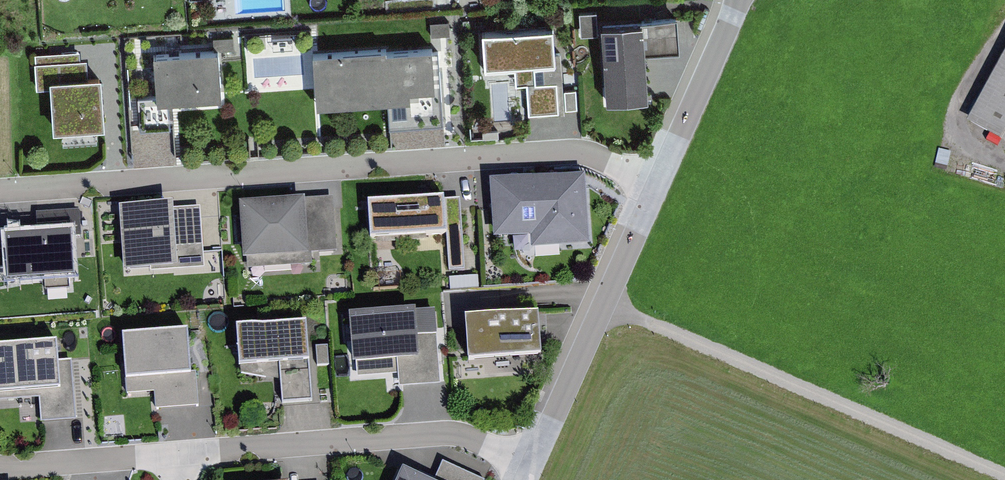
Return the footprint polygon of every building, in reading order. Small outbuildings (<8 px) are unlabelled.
[(580,13),(580,36),(597,36),(596,12),(580,13)] [(645,54),(680,52),(677,18),(643,20),(643,23),(645,54)] [(643,23),(601,25),(607,103),(648,101),(645,54),(643,23)] [(450,24),(431,25),(431,38),(450,37),(450,24)] [(550,29),(480,32),(481,70),(517,68),(517,87),(528,87),(529,117),(564,115),(561,54),(551,55),(550,29)] [(445,45),(310,51),(313,112),(388,108),(390,133),(449,130),(445,45)] [(78,48),(36,49),(37,86),(53,86),(55,125),(99,123),(97,68),(84,69),(84,57),(78,57),(78,48)] [(148,92),(131,93),(135,138),(178,135),(176,108),(222,104),(218,48),(145,54),(148,92)] [(963,126),(1004,149),(1004,48),(963,126)] [(585,174),(489,181),(493,238),(531,236),(532,248),(590,244),(585,174)] [(306,196),(233,202),(238,265),(339,257),(334,198),(306,200),(306,196)] [(444,198),(367,203),(370,239),(447,234),(445,200),(444,198)] [(445,200),(447,234),(449,271),(464,270),(460,199),(445,200)] [(0,229),(0,263),(7,262),(8,274),(73,269),(70,232),(78,232),(76,206),(34,209),(35,227),(0,229)] [(199,208),(126,213),(131,274),(176,271),(175,257),(203,255),(199,208)] [(434,304),(353,308),(356,371),(395,369),(396,382),(439,379),(434,304)] [(302,315),(237,321),(240,357),(275,354),(280,402),(310,400),(302,315)] [(538,315),(465,320),(468,360),(541,354),(538,315)] [(186,323),(122,328),(127,391),(152,389),(153,407),(193,403),(186,323)] [(0,340),(0,395),(39,393),(41,421),(77,419),(74,358),(57,359),(56,337),(0,340)] [(396,467),(390,479),(427,479),(396,467)]
